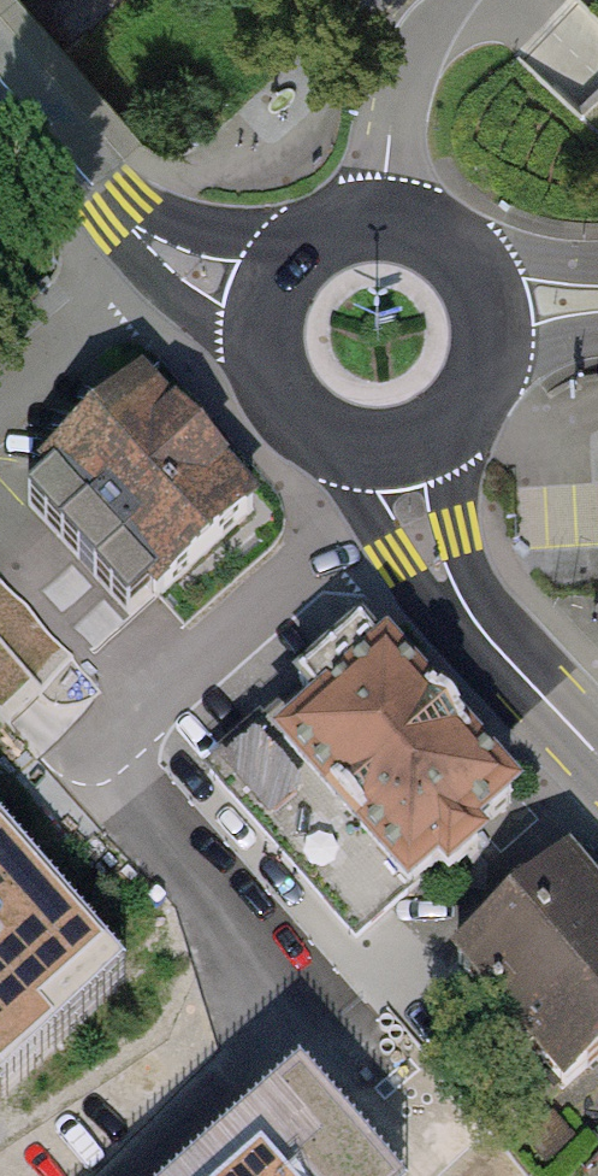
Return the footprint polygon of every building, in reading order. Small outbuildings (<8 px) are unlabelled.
[(268,505),(155,372),(36,474),(149,607),(268,505)] [(261,720),(201,773),(354,946),(450,861),(520,799),(461,732),(389,652),(283,746),(261,720)] [(135,985),(0,836),(0,1106),(135,985)] [(569,860),(448,964),(559,1092),(597,1059),(597,893),(569,860)] [(302,1088),(203,1175),(376,1175),(302,1088)] [(72,1175),(120,1175),(99,1152),(72,1175)]
